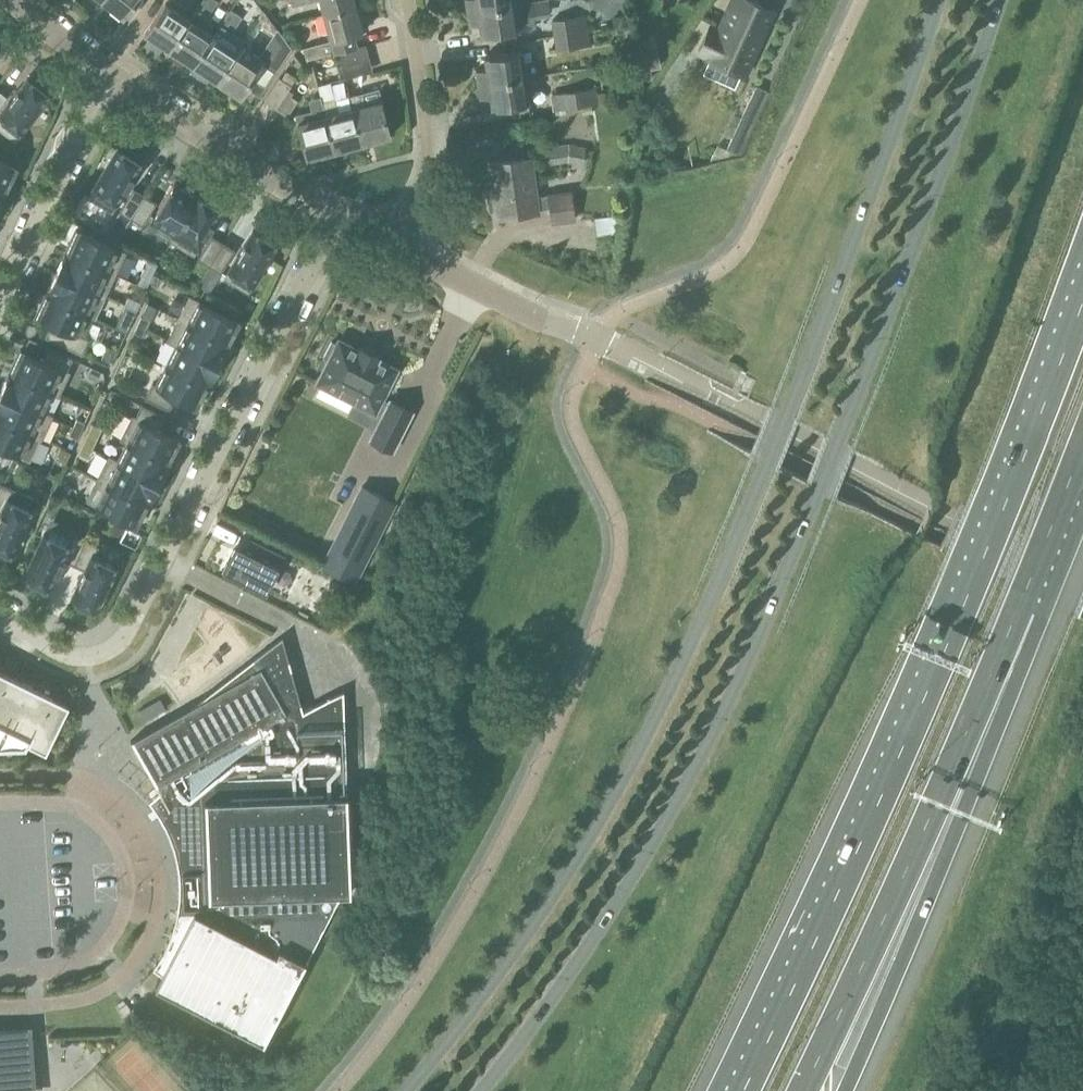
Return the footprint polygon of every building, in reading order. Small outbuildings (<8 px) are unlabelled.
[(122,17),(136,0),(101,0),(122,17)] [(169,50),(192,66),(213,35),(200,26),(217,1),(216,0),(203,0),(190,19),(169,50)] [(324,14),(355,6),(354,0),(320,0),(324,14)] [(467,10),(528,1),(528,0),(465,0),(467,10)] [(706,57),(744,75),(774,8),(755,0),(732,0),(718,31),(709,27),(698,51),(707,55),(706,57)] [(530,15),(528,1),(467,10),(469,24),(479,23),(481,35),(532,28),(530,15)] [(145,34),(169,50),(190,19),(165,3),(145,34)] [(355,6),(324,14),(330,40),(334,52),(337,51),(357,46),(354,35),(362,33),(359,21),(363,20),(359,6),(355,7),(355,6)] [(220,24),(232,32),(241,16),(230,9),(220,24)] [(615,26),(618,25),(631,23),(630,14),(614,16),(615,26)] [(588,30),(586,15),(552,20),(554,34),(588,30)] [(213,35),(192,66),(216,81),(242,43),(244,40),(232,32),(221,25),(214,35),(213,35)] [(247,87),(260,95),(291,48),(277,29),(260,55),(242,43),(216,81),(240,97),(247,87)] [(590,44),(588,30),(554,34),(556,49),(590,44)] [(319,43),(303,48),(306,60),(325,55),(323,46),(319,43)] [(357,46),(337,51),(341,65),(369,58),(365,44),(357,46)] [(486,68),(476,69),(478,83),(538,74),(536,61),(523,62),(522,50),(484,56),(486,68)] [(650,69),(641,71),(643,80),(652,78),(650,69)] [(538,74),(478,83),(480,97),(490,95),(492,107),(529,102),(527,90),(540,88),(538,74)] [(15,140),(50,94),(47,92),(50,88),(34,76),(31,79),(28,77),(18,90),(9,101),(0,113),(0,128),(15,140)] [(290,85),(279,78),(264,100),(275,108),(276,107),(288,115),(298,100),(291,95),(293,92),(288,89),(290,85)] [(322,102),(334,99),(330,82),(318,85),(320,96),(322,102)] [(768,91),(756,85),(741,117),(753,123),(768,91)] [(598,103),(596,88),(563,92),(564,107),(598,103)] [(390,136),(381,100),(364,104),(361,93),(350,96),(353,107),(363,144),(390,136)] [(311,110),(295,114),(307,158),(335,151),(325,115),(323,107),(322,102),(320,96),(308,99),(311,110)] [(325,115),(335,151),(362,144),(352,107),(325,115)] [(726,149),(739,155),(744,143),(731,137),(726,149)] [(726,149),(717,145),(709,163),(738,156),(739,155),(726,149)] [(141,156),(123,146),(121,149),(118,148),(88,197),(112,211),(142,162),(138,160),(141,156)] [(568,161),(566,147),(549,149),(551,163),(568,161)] [(493,189),(487,190),(490,211),(496,210),(497,217),(540,211),(540,209),(550,207),(552,223),(575,220),(571,190),(548,194),(538,196),(533,157),(489,163),(493,189)] [(7,190),(18,167),(0,158),(0,186),(7,190)] [(177,178),(151,221),(173,234),(174,235),(198,195),(198,194),(197,195),(187,190),(189,186),(177,178)] [(145,195),(134,188),(120,210),(131,217),(145,195)] [(173,234),(170,240),(193,254),(205,235),(206,235),(213,223),(221,209),(218,207),(220,203),(203,192),(201,196),(198,195),(174,235),(173,234)] [(142,224),(156,202),(145,195),(131,217),(142,224)] [(596,235),(612,233),(616,233),(615,217),(614,217),(594,218),(596,235)] [(245,243),(237,256),(225,277),(248,291),(277,244),(274,242),(276,238),(259,228),(257,232),(253,230),(245,244),(245,243)] [(66,251),(115,274),(125,251),(76,229),(66,251)] [(223,242),(212,236),(198,258),(209,265),(223,242)] [(223,242),(209,265),(220,272),(234,249),(223,242)] [(115,274),(66,251),(56,272),(98,292),(105,295),(115,274)] [(634,253),(631,268),(639,269),(642,254),(634,253)] [(145,267),(154,271),(158,263),(149,258),(145,267)] [(56,272),(46,294),(88,313),(95,316),(104,297),(105,295),(98,292),(56,272)] [(150,282),(158,286),(162,278),(154,274),(150,282)] [(46,336),(81,352),(88,339),(78,334),(88,313),(46,294),(36,316),(51,324),(46,336)] [(189,295),(178,318),(229,343),(240,321),(189,295)] [(128,296),(125,304),(137,310),(140,302),(128,296)] [(138,324),(146,327),(149,320),(141,316),(138,324)] [(117,326),(127,331),(131,323),(121,318),(117,326)] [(167,340),(177,345),(177,343),(218,364),(229,343),(178,318),(167,340)] [(138,324),(134,332),(142,335),(146,327),(138,324)] [(412,412),(388,400),(388,401),(382,399),(397,370),(377,360),(378,358),(360,348),(359,351),(339,341),(337,345),(331,342),(324,358),(329,361),(317,384),(375,412),(383,416),(371,440),(392,451),(412,412)] [(218,364),(177,343),(177,345),(167,364),(208,385),(218,364)] [(101,358),(111,363),(117,351),(107,346),(101,358)] [(66,370),(72,358),(48,347),(42,359),(21,349),(10,371),(52,390),(51,392),(58,396),(70,372),(66,370)] [(197,407),(208,385),(167,364),(156,385),(152,383),(146,397),(169,409),(175,396),(197,407)] [(52,390),(10,371),(0,392),(42,412),(42,410),(51,392),(52,390)] [(0,393),(0,418),(32,433),(40,437),(42,438),(52,415),(42,410),(42,412),(0,392),(0,393)] [(159,428),(165,416),(142,405),(135,417),(132,415),(120,438),(127,442),(128,441),(169,461),(180,439),(159,428)] [(21,456),(29,459),(40,437),(32,433),(0,418),(0,446),(21,456)] [(85,422),(77,419),(73,426),(81,430),(85,422)] [(73,426),(69,434),(77,438),(81,430),(73,426)] [(82,444),(90,448),(93,440),(86,436),(82,444)] [(169,461),(128,441),(127,442),(118,460),(118,462),(159,482),(169,461)] [(82,444),(78,452),(86,456),(90,448),(82,444)] [(71,452),(60,446),(55,458),(66,463),(66,462),(71,452)] [(159,482),(118,462),(118,460),(109,455),(97,478),(148,503),(159,482)] [(148,503),(97,478),(86,500),(137,525),(148,503)] [(54,488),(62,492),(65,484),(57,480),(54,488)] [(0,486),(0,511),(1,511),(0,513),(0,550),(8,554),(10,550),(13,552),(38,500),(1,483),(0,486)] [(65,484),(62,492),(68,494),(71,487),(65,484)] [(395,503),(363,487),(323,566),(356,583),(395,503)] [(64,559),(74,564),(85,540),(73,534),(68,544),(44,533),(25,575),(28,577),(26,581),(44,589),(46,585),(50,587),(57,572),(57,573),(64,559)] [(253,537),(247,548),(236,543),(223,569),(267,591),(287,554),(253,537)] [(74,603),(92,611),(94,608),(97,609),(117,567),(93,556),(98,546),(85,540),(74,564),(85,569),(78,582),(79,583),(72,597),(75,599),(74,603)] [(157,962),(153,968),(162,973),(155,986),(220,1020),(263,1042),(315,942),(341,892),(347,892),(346,815),(343,690),(323,700),(301,707),(282,635),(190,706),(131,740),(161,791),(149,800),(153,806),(157,812),(161,817),(164,824),(167,830),(170,836),(172,843),(174,849),(176,856),(177,863),(178,870),(179,876),(179,883),(179,890),(179,897),(178,904),(177,911),(176,918),(174,924),(172,931),(170,937),(167,944),(164,950),(161,956),(157,962)] [(26,750),(29,743),(46,751),(69,703),(0,670),(0,751),(26,750)] [(133,726),(143,721),(166,708),(160,698),(128,717),(133,726)] [(131,1009),(127,1003),(119,1008),(124,1014),(131,1009)] [(33,1065),(31,1032),(30,1032),(29,1032),(0,1034),(0,1089),(35,1087),(33,1065)]
